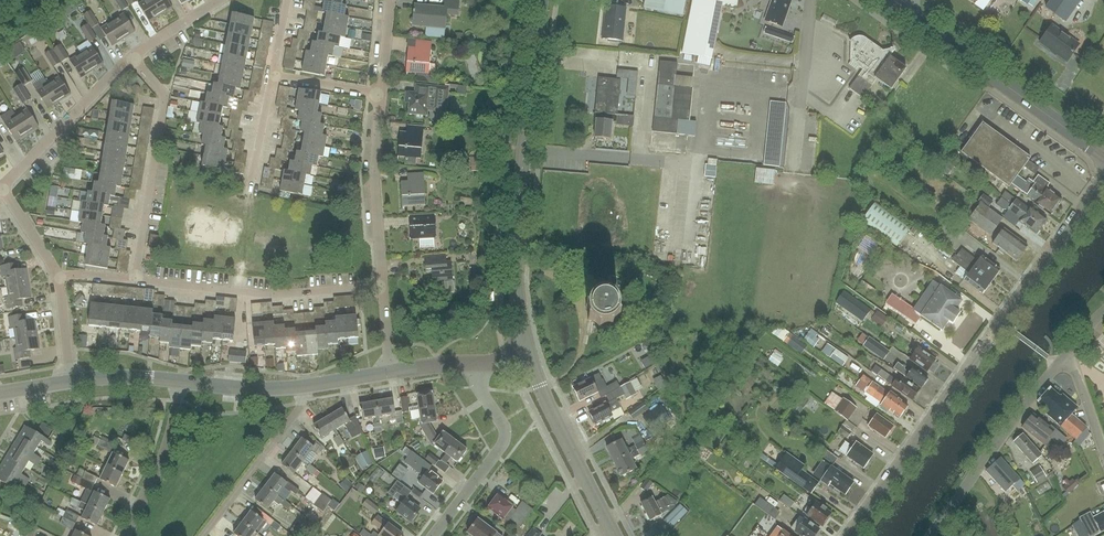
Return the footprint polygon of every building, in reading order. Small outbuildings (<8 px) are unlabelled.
[(129,7),(125,0),(116,0),(123,11),(129,7)] [(161,16),(151,0),(146,0),(138,5),(150,23),(161,16)] [(173,8),(167,0),(151,0),(161,16),(173,8)] [(459,1),(450,0),(445,0),(444,7),(415,5),(414,10),(412,25),(446,29),(447,14),(458,16),(459,1)] [(644,7),(683,15),(685,0),(645,0),(644,7)] [(682,54),(696,57),(711,60),(722,4),(737,7),(738,0),(693,0),(682,54)] [(765,21),(781,26),(789,3),(790,2),(791,0),(773,0),(765,21)] [(1079,0),(1051,0),(1045,7),(1064,20),(1079,0)] [(347,6),(343,5),(326,2),(325,2),(324,12),(328,13),(345,16),(347,6)] [(606,5),(604,22),(624,24),(626,7),(606,5)] [(99,25),(90,11),(83,16),(92,29),(99,25)] [(350,17),(345,16),(328,13),(326,23),(348,28),(350,17)] [(124,39),(135,32),(124,14),(112,21),(124,39)] [(253,29),(255,18),(233,14),(231,24),(253,29)] [(60,25),(57,20),(51,23),(55,29),(60,25)] [(124,39),(112,21),(101,29),(112,47),(124,39)] [(604,22),(602,38),(622,40),(624,24),(604,22)] [(346,37),(348,28),(326,23),(324,33),(342,37),(346,37)] [(251,39),(253,29),(231,24),(229,34),(251,39)] [(89,44),(97,40),(87,25),(80,29),(89,44)] [(795,36),(765,26),(763,33),(793,43),(795,36)] [(1040,43),(1066,62),(1079,44),(1052,26),(1040,43)] [(342,37),(324,33),(320,32),(318,43),(335,46),(340,47),(342,37)] [(249,49),(251,39),(229,34),(227,44),(249,49)] [(906,68),(889,56),(866,39),(862,38),(858,37),(854,39),(851,41),(850,41),(851,42),(850,61),(863,70),(849,89),(863,99),(877,80),(891,90),(906,68)] [(294,38),(292,49),(298,50),(302,51),(304,40),(298,39),(294,38)] [(12,58),(28,50),(24,42),(7,49),(12,58)] [(335,46),(318,43),(313,42),(311,52),(329,56),(333,56),(335,46)] [(429,74),(432,43),(418,42),(418,49),(408,48),(405,71),(429,74)] [(247,59),(249,49),(227,44),(225,54),(247,59)] [(60,63),(69,58),(61,45),(52,50),(60,63)] [(92,72),(103,65),(92,47),(81,54),(92,72)] [(53,67),(60,63),(52,50),(45,55),(53,67)] [(258,51),(256,61),(266,63),(268,53),(258,51)] [(329,56),(311,52),(307,51),(305,61),(327,66),(329,56)] [(633,76),(634,51),(624,51),(623,76),(633,76)] [(81,79),(92,72),(81,54),(69,61),(81,79)] [(245,69),(247,59),(225,54),(223,64),(245,69)] [(183,60),(182,67),(194,69),(195,62),(183,60)] [(256,61),(254,71),(264,73),(266,63),(256,61)] [(325,76),(327,66),(305,61),(303,72),(325,76)] [(660,61),(653,132),(695,136),(696,122),(690,122),(693,88),(674,86),(677,63),(660,61)] [(243,79),(245,69),(223,64),(221,74),(243,79)] [(24,86),(31,82),(23,69),(16,74),(24,86)] [(37,80),(46,75),(42,69),(34,74),(37,80)] [(241,89),(243,79),(221,74),(219,85),(237,88),(241,89)] [(59,102),(71,95),(59,77),(48,84),(59,102)] [(596,120),(594,137),(611,138),(612,122),(617,123),(621,80),(599,78),(594,120),(596,120)] [(48,110),(59,102),(44,79),(33,86),(48,110)] [(23,104),(31,99),(21,84),(13,90),(23,104)] [(237,88),(219,85),(215,84),(213,94),(230,98),(235,99),(237,88)] [(447,110),(449,88),(416,85),(415,94),(406,93),(405,103),(409,103),(408,114),(427,116),(428,108),(447,110)] [(297,99),(319,104),(322,93),(299,88),(297,99)] [(230,98),(213,94),(208,93),(206,103),(223,107),(228,108),(230,98)] [(318,113),(319,104),(297,99),(295,109),(301,110),(318,113)] [(134,116),(136,105),(113,102),(111,112),(134,116)] [(221,117),(223,107),(206,103),(201,102),(199,112),(221,117)] [(779,163),(786,104),(771,102),(764,161),(779,163)] [(144,106),(143,117),(153,119),(155,108),(144,106)] [(27,135),(16,117),(12,110),(0,118),(16,142),(27,135)] [(16,117),(27,135),(39,128),(27,110),(16,117)] [(301,110),(299,120),(303,121),(320,124),(322,114),(318,113),(301,110)] [(132,126),(134,116),(111,112),(109,122),(132,126)] [(220,127),(221,117),(199,112),(197,122),(201,123),(220,127)] [(143,117),(141,127),(151,129),(153,119),(143,117)] [(231,119),(229,128),(233,129),(238,130),(240,121),(231,119)] [(325,125),(320,124),(303,121),(301,131),(306,132),(323,136),(325,125)] [(130,136),(132,126),(109,122),(108,132),(130,136)] [(224,127),(220,127),(201,123),(199,133),(204,134),(222,138),(224,127)] [(1017,176),(1028,161),(1030,158),(982,123),(961,152),(1009,187),(1011,184),(1017,176)] [(421,158),(424,127),(411,126),(410,134),(407,133),(400,133),(398,156),(406,157),(405,165),(416,165),(417,158),(421,158)] [(233,129),(231,139),(236,140),(241,141),(243,131),(238,130),(233,129)] [(129,146),(130,136),(108,132),(106,142),(129,146)] [(327,136),(323,136),(306,132),(304,142),(325,146),(327,136)] [(226,139),(222,138),(204,134),(202,144),(206,145),(224,149),(226,139)] [(127,156),(129,146),(106,142),(104,153),(127,156)] [(323,157),(325,146),(304,142),(302,153),(319,156),(323,157)] [(228,150),(224,149),(206,145),(204,155),(226,160),(228,150)] [(319,156),(302,153),(297,152),(295,162),(313,166),(317,167),(319,156)] [(125,167),(127,156),(104,153),(102,163),(125,167)] [(224,170),(226,160),(204,155),(202,166),(224,170)] [(313,166),(295,162),(291,162),(289,171),(307,175),(311,176),(313,166)] [(482,172),(483,163),(469,162),(468,171),(482,172)] [(123,177),(125,167),(102,163),(101,173),(123,177)] [(716,178),(717,165),(706,165),(705,177),(716,178)] [(758,182),(777,183),(778,167),(759,167),(758,182)] [(307,175),(289,171),(284,170),(282,181),(305,185),(307,175)] [(402,205),(425,204),(423,172),(407,173),(408,180),(401,180),(402,205)] [(122,187),(123,177),(101,173),(99,183),(117,186),(122,187)] [(1029,179),(1024,185),(1056,208),(1062,200),(1046,188),(1050,184),(1038,175),(1033,182),(1029,179)] [(1017,176),(1011,184),(1027,195),(1027,194),(1036,201),(1034,204),(1050,215),(1056,208),(1024,185),(1026,183),(1017,176)] [(303,195),(305,185),(282,181),(280,191),(303,195)] [(95,183),(93,193),(115,197),(117,186),(99,183),(95,183)] [(81,191),(79,201),(82,202),(87,202),(104,205),(108,206),(109,201),(119,202),(119,197),(115,197),(110,196),(93,193),(88,192),(88,193),(81,191)] [(1047,220),(1032,208),(1029,207),(1028,208),(1005,191),(1001,197),(1016,208),(1042,227),(1047,220)] [(1016,208),(1001,197),(996,204),(1003,210),(1009,210),(1020,218),(1019,221),(1035,233),(1036,234),(1042,227),(1016,208)] [(81,208),(81,212),(102,215),(103,208),(104,205),(87,202),(82,202),(81,208)] [(862,220),(896,245),(909,227),(875,202),(862,220)] [(991,236),(1003,219),(981,203),(969,220),(991,236)] [(72,210),(70,220),(83,222),(101,225),(102,215),(81,212),(72,210)] [(410,238),(436,237),(435,215),(409,216),(410,238)] [(123,218),(122,218),(111,216),(110,227),(114,227),(121,228),(123,218)] [(83,222),(82,233),(86,234),(103,237),(105,226),(101,225),(83,222)] [(951,223),(945,231),(956,239),(962,231),(951,223)] [(1004,255),(1005,253),(1016,261),(1028,245),(1004,228),(993,243),(1000,248),(998,250),(1004,255)] [(78,232),(76,242),(89,244),(106,247),(108,237),(103,237),(86,234),(82,233),(78,232)] [(156,249),(159,236),(150,234),(147,247),(156,249)] [(89,244),(87,254),(109,258),(111,248),(111,247),(106,247),(89,244)] [(939,251),(949,258),(952,254),(942,246),(939,251)] [(973,268),(992,282),(1000,271),(981,256),(977,261),(962,250),(957,256),(973,268)] [(87,254),(85,265),(107,268),(109,258),(87,254)] [(433,281),(453,280),(452,261),(446,262),(446,255),(425,257),(426,272),(432,271),(433,281)] [(973,268),(957,256),(955,255),(952,259),(969,273),(964,280),(983,294),(992,282),(973,268)] [(8,286),(29,283),(27,269),(17,270),(16,263),(1,266),(2,277),(7,276),(8,286)] [(454,292),(454,281),(442,282),(442,293),(454,292)] [(921,316),(941,287),(933,281),(913,310),(921,316)] [(22,299),(31,298),(29,283),(8,286),(9,296),(6,297),(8,308),(23,306),(22,299)] [(955,311),(962,301),(941,287),(921,316),(942,330),(948,321),(953,324),(960,314),(955,311)] [(844,291),(836,302),(863,321),(871,310),(844,291)] [(619,316),(622,315),(620,312),(619,309),(619,307),(620,301),(615,300),(614,300),(612,298),(611,297),(609,293),(605,295),(602,297),(600,297),(595,295),(594,298),(593,300),(592,302),(591,303),(586,306),(589,310),(590,313),(589,315),(588,320),(592,321),(595,322),(596,323),(599,328),(602,326),(605,325),(607,325),(610,325),(613,326),(614,323),(615,321),(616,320),(617,318),(619,316)] [(85,299),(80,294),(73,302),(77,306),(85,299)] [(99,326),(102,304),(91,303),(89,325),(99,326)] [(262,303),(251,304),(252,315),(252,317),(263,316),(263,314),(262,303)] [(110,327),(112,305),(102,304),(99,326),(110,327)] [(120,328),(122,306),(112,305),(110,327),(120,328)] [(130,330),(132,307),(122,306),(120,328),(130,330)] [(140,331),(143,308),(132,307),(130,330),(140,331)] [(153,310),(143,308),(140,331),(151,332),(152,314),(153,310)] [(871,320),(882,328),(888,318),(877,310),(871,320)] [(16,338),(37,335),(35,320),(25,321),(24,314),(9,317),(11,328),(14,328),(16,338)] [(163,315),(152,314),(151,332),(150,336),(160,337),(162,319),(162,320),(163,315)] [(337,339),(347,338),(345,315),(335,316),(335,321),(337,339)] [(347,338),(358,337),(356,315),(345,315),(347,338)] [(223,340),(225,318),(215,317),(214,321),(212,339),(223,340)] [(233,341),(235,319),(225,318),(223,340),(233,341)] [(172,321),(162,320),(162,319),(160,337),(160,342),(170,343),(172,326),(172,321)] [(212,339),(214,321),(203,320),(203,324),(201,342),(212,343),(212,339)] [(337,343),(337,339),(335,321),(325,322),(325,326),(327,344),(337,343)] [(201,342),(203,324),(193,323),(193,328),(191,345),(201,346),(201,342)] [(255,346),(265,345),(263,323),(253,324),(255,346)] [(275,344),(274,327),(274,323),(263,323),(265,345),(275,344)] [(170,343),(170,347),(180,348),(182,327),(172,326),(170,343)] [(328,349),(327,344),(325,326),(315,327),(316,333),(318,350),(328,349)] [(191,345),(193,328),(182,327),(180,348),(191,349),(191,345)] [(286,348),(285,331),(285,327),(274,327),(275,344),(276,348),(286,348)] [(297,351),(296,334),(295,330),(285,331),(286,348),(287,352),(297,351)] [(815,338),(818,334),(811,330),(804,340),(811,344),(815,338)] [(297,356),(307,355),(306,333),(296,334),(297,351),(297,356)] [(318,354),(318,350),(316,333),(306,333),(307,355),(318,354)] [(806,346),(790,334),(785,341),(801,353),(806,346)] [(30,350),(39,349),(37,335),(16,338),(18,348),(14,348),(15,359),(31,357),(30,350)] [(883,360),(889,352),(869,337),(863,346),(883,360)] [(86,347),(87,339),(79,338),(78,346),(86,347)] [(829,345),(823,353),(843,367),(848,358),(829,345)] [(933,372),(938,366),(934,363),(936,361),(918,348),(917,349),(913,346),(909,352),(912,355),(910,359),(928,372),(929,369),(933,372)] [(246,363),(247,352),(230,350),(229,361),(246,363)] [(775,351),(771,360),(782,365),(786,356),(775,351)] [(894,368),(920,387),(922,388),(928,379),(912,368),(909,373),(904,369),(905,368),(898,363),(894,368)] [(917,395),(920,390),(903,378),(900,382),(882,371),(879,376),(912,400),(917,395)] [(601,398),(620,388),(617,382),(602,389),(599,382),(602,380),(599,374),(584,382),(573,388),(580,401),(589,396),(590,397),(598,393),(601,398)] [(864,376),(860,381),(904,412),(908,406),(898,399),(898,397),(890,391),(888,394),(864,376)] [(860,381),(856,386),(865,392),(866,392),(882,403),(880,405),(888,411),(890,411),(900,418),(904,412),(860,381)] [(626,399),(636,394),(630,382),(621,387),(625,395),(624,395),(626,399)] [(1050,388),(1038,402),(1047,411),(1045,413),(1076,440),(1087,428),(1071,415),(1077,408),(1062,394),(1060,397),(1050,388)] [(827,400),(837,407),(834,411),(848,421),(857,408),(843,398),(842,399),(832,392),(827,400)] [(419,410),(435,408),(432,393),(417,395),(418,406),(409,408),(407,397),(401,398),(403,413),(410,412),(419,410)] [(393,399),(377,402),(379,417),(391,415),(392,420),(397,420),(397,425),(403,424),(401,411),(396,412),(393,399)] [(598,407),(589,412),(595,425),(612,416),(614,420),(625,415),(617,399),(606,404),(605,402),(598,406),(598,407)] [(799,415),(806,406),(799,400),(792,410),(799,415)] [(377,402),(360,405),(363,420),(376,418),(379,417),(377,402)] [(634,418),(648,409),(643,402),(629,412),(634,418)] [(429,423),(437,422),(435,408),(419,410),(410,412),(412,420),(421,418),(422,425),(420,426),(426,436),(434,431),(430,424),(429,423)] [(362,433),(361,428),(355,417),(350,420),(343,409),(328,417),(336,430),(343,426),(345,425),(352,438),(362,433)] [(875,431),(883,437),(885,438),(893,426),(891,425),(877,414),(868,426),(869,427),(869,429),(872,431),(875,431)] [(1061,448),(1066,442),(1050,428),(1033,414),(1022,428),(1039,441),(1046,446),(1051,440),(1061,448)] [(328,417),(314,426),(322,439),(336,430),(328,417)] [(848,439),(856,427),(847,421),(838,433),(848,439)] [(25,426),(19,436),(38,447),(42,441),(49,446),(52,442),(25,426)] [(446,454),(455,441),(444,432),(438,439),(438,438),(434,431),(426,436),(432,446),(434,445),(446,454)] [(1033,464),(1042,456),(1023,434),(1014,442),(1033,464)] [(19,436),(13,446),(40,462),(42,458),(34,454),(38,447),(19,436)] [(91,443),(110,452),(113,445),(94,436),(91,443)] [(339,447),(344,444),(340,436),(335,439),(339,447)] [(834,445),(841,450),(846,442),(840,437),(834,445)] [(652,438),(646,441),(651,451),(657,447),(652,438)] [(313,447),(303,439),(292,452),(304,461),(311,452),(316,455),(318,453),(321,455),(326,449),(317,442),(313,447)] [(614,462),(629,455),(622,440),(607,447),(614,462)] [(438,460),(434,465),(445,474),(450,467),(446,464),(451,458),(458,463),(467,450),(455,441),(446,454),(440,462),(438,460)] [(628,449),(631,454),(646,446),(644,441),(628,449)] [(691,441),(684,450),(695,458),(702,449),(691,441)] [(846,456),(862,467),(864,468),(873,455),(871,453),(856,442),(855,443),(852,441),(847,448),(850,450),(846,456)] [(387,445),(376,447),(378,458),(389,455),(387,445)] [(13,446),(7,457),(26,468),(30,462),(37,466),(40,462),(13,446)] [(646,446),(631,454),(633,459),(649,451),(646,446)] [(292,452),(282,465),(294,474),(304,461),(292,452)] [(431,467),(423,460),(412,452),(404,462),(416,470),(423,476),(419,482),(434,493),(442,482),(437,478),(438,478),(432,473),(431,474),(428,471),(431,467)] [(123,474),(130,461),(114,453),(108,466),(123,474)] [(356,459),(362,470),(373,464),(366,453),(356,459)] [(811,494),(819,483),(801,470),(805,466),(787,453),(776,468),(811,494)] [(434,465),(438,460),(430,454),(426,459),(434,465)] [(622,476),(636,469),(629,455),(614,462),(622,476)] [(7,457),(1,467),(28,483),(30,479),(22,474),(26,468),(7,457)] [(1022,482),(1020,480),(1001,458),(986,471),(1005,493),(1012,486),(1015,489),(1022,482)] [(314,475),(317,471),(310,465),(306,470),(314,475)] [(116,488),(123,474),(108,466),(101,480),(116,488)] [(830,484),(843,494),(845,495),(854,482),(852,481),(831,466),(820,481),(828,486),(830,484)] [(0,468),(0,481),(13,489),(17,482),(25,487),(28,483),(1,467),(0,468)] [(1030,472),(1037,483),(1046,478),(1039,467),(1030,472)] [(89,481),(95,484),(98,477),(86,471),(82,478),(89,481)] [(266,487),(265,488),(277,497),(278,496),(284,487),(290,491),(291,491),(294,486),(286,480),(285,481),(276,474),(270,482),(270,481),(266,486),(266,487)] [(1083,484),(1078,475),(1065,483),(1071,492),(1083,484)] [(79,486),(82,479),(76,476),(72,483),(79,486)] [(95,484),(89,481),(82,478),(79,485),(91,490),(95,484)] [(652,484),(647,480),(640,488),(646,493),(652,484)] [(406,499),(410,495),(412,492),(397,481),(388,493),(393,497),(402,504),(397,510),(411,521),(413,519),(414,520),(418,516),(416,515),(420,510),(406,499)] [(291,506),(278,496),(277,497),(265,488),(256,501),(268,510),(274,501),(280,505),(280,504),(286,509),(286,508),(289,510),(291,506)] [(95,492),(95,493),(91,491),(91,492),(86,489),(81,501),(104,513),(111,499),(95,492)] [(318,500),(328,507),(332,501),(322,494),(318,500)] [(522,502),(515,511),(512,508),(514,506),(498,494),(488,508),(503,520),(504,519),(508,522),(510,519),(520,527),(533,510),(522,502)] [(29,495),(19,512),(25,515),(35,498),(29,495)] [(779,501),(790,509),(794,502),(783,495),(779,501)] [(660,511),(668,506),(664,498),(655,502),(653,498),(641,503),(650,521),(662,515),(660,511)] [(772,507),(760,498),(755,505),(767,514),(772,507)] [(362,505),(374,515),(379,509),(366,499),(362,505)] [(323,512),(328,507),(318,500),(314,505),(323,512)] [(807,515),(821,525),(823,526),(831,514),(826,510),(826,509),(814,500),(809,508),(811,509),(807,515)] [(81,501),(77,509),(85,513),(82,518),(98,526),(104,513),(81,501)] [(681,504),(664,521),(672,529),(689,512),(681,504)] [(63,517),(76,523),(79,515),(67,509),(63,517)] [(258,535),(267,523),(252,511),(243,523),(258,535)] [(1079,518),(1080,519),(1089,535),(1093,535),(1103,530),(1103,513),(1103,512),(1093,518),(1090,512),(1079,518)] [(63,516),(60,523),(73,530),(76,523),(63,517),(63,516)] [(403,535),(378,516),(372,524),(382,531),(379,535),(380,535),(402,535),(403,535)] [(471,535),(501,535),(496,532),(496,533),(478,519),(467,533),(471,535)] [(801,535),(816,535),(820,530),(804,519),(795,532),(801,535)] [(278,532),(281,527),(274,522),(270,526),(278,532)] [(258,535),(243,523),(234,535),(236,535),(257,535),(258,535)] [(305,529),(297,523),(291,531),(298,535),(300,535),(305,529)] [(777,526),(770,535),(790,535),(777,526)]
